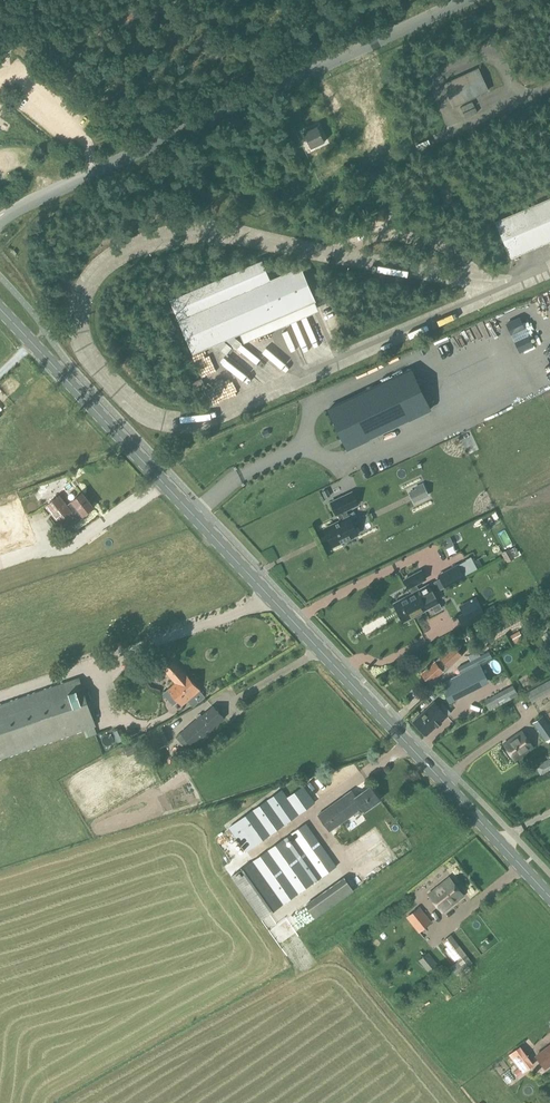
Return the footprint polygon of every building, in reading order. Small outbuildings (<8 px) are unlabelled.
[(479,68),(443,84),(454,107),(489,91),(479,68)] [(307,137),(301,140),(308,155),(318,150),(316,146),(326,142),(318,126),(305,132),(307,137)] [(447,182),(437,188),(446,205),(457,200),(447,182)] [(496,222),(512,258),(549,241),(549,198),(496,222)] [(261,260),(170,299),(194,354),(239,334),(243,343),(318,310),(315,301),(316,301),(301,267),(270,280),(261,260)] [(440,411),(423,370),(340,406),(357,447),(440,411)] [(200,379),(192,383),(196,390),(203,385),(200,379)] [(251,420),(238,423),(241,434),(254,431),(251,420)] [(266,453),(268,457),(281,452),(280,448),(266,453)] [(318,466),(303,479),(310,487),(325,475),(318,466)] [(282,489),(295,478),(287,468),(274,479),(282,489)] [(45,505),(58,522),(71,511),(78,520),(94,507),(83,492),(67,504),(60,494),(45,505)] [(24,518),(17,494),(0,499),(0,525),(24,518)] [(354,536),(346,520),(345,521),(342,513),(337,501),(328,505),(333,517),(335,516),(338,524),(322,531),(329,548),(341,542),(342,544),(351,540),(350,538),(354,536)] [(509,549),(503,552),(508,562),(514,558),(509,549)] [(466,559),(466,560),(458,565),(464,576),(477,569),(473,561),(471,557),(466,559)] [(451,585),(465,578),(464,576),(458,565),(444,572),(451,585)] [(432,582),(392,603),(402,622),(442,601),(432,582)] [(478,603),(457,615),(463,626),(484,614),(478,603)] [(287,639),(291,632),(282,627),(278,634),(287,639)] [(519,632),(504,640),(509,648),(524,640),(519,632)] [(453,645),(439,657),(443,662),(448,667),(449,668),(463,656),(453,645)] [(172,656),(184,658),(186,648),(174,646),(172,656)] [(458,668),(461,674),(469,671),(493,658),(488,653),(480,656),(477,652),(468,657),(470,662),(458,668)] [(397,662),(408,679),(419,671),(408,655),(397,662)] [(173,661),(164,669),(176,683),(169,690),(179,701),(182,705),(199,690),(173,661)] [(435,662),(421,674),(429,684),(443,672),(443,671),(439,666),(435,662)] [(443,662),(439,666),(443,671),(448,667),(443,662)] [(477,687),(469,671),(461,674),(440,685),(449,701),(477,687)] [(0,704),(0,759),(84,730),(86,736),(97,733),(95,726),(79,677),(0,704)] [(527,693),(532,703),(549,693),(549,681),(527,693)] [(169,690),(164,694),(174,706),(179,701),(169,690)] [(493,696),(474,706),(479,716),(499,706),(497,703),(507,697),(504,691),(493,697),(493,696)] [(427,735),(447,717),(452,712),(443,703),(442,703),(438,707),(434,703),(414,722),(426,735),(427,735)] [(212,708),(182,734),(193,747),(213,730),(212,729),(223,719),(212,708)] [(149,718),(150,724),(162,722),(160,716),(149,718)] [(533,723),(546,742),(549,739),(549,728),(542,717),(533,723)] [(162,726),(143,736),(152,752),(171,742),(162,726)] [(121,728),(113,732),(118,742),(126,739),(121,728)] [(522,732),(504,744),(515,760),(533,748),(522,732)] [(138,736),(126,742),(128,747),(141,741),(138,736)] [(330,766),(336,775),(345,769),(340,760),(330,766)] [(314,802),(309,794),(303,786),(291,795),(287,798),(299,815),(315,804),(314,802)] [(352,791),(319,815),(330,831),(359,811),(362,814),(381,800),(371,787),(356,797),(352,791)] [(229,827),(246,852),(299,815),(287,798),(282,792),(281,790),(229,827)] [(306,824),(231,877),(261,920),(337,867),(306,824)] [(341,842),(347,853),(363,846),(357,835),(341,842)] [(353,861),(371,849),(366,843),(349,855),(353,861)] [(477,876),(486,880),(490,872),(481,867),(477,876)] [(303,894),(312,910),(352,888),(343,872),(303,894)] [(450,878),(429,895),(444,912),(464,896),(450,878)] [(274,935),(312,913),(304,899),(266,922),(274,935)] [(407,916),(417,930),(419,933),(432,923),(419,908),(416,909),(407,916)] [(452,936),(444,942),(447,947),(444,950),(454,964),(451,967),(457,974),(472,962),(452,936)] [(429,954),(419,961),(427,971),(437,964),(429,954)] [(515,1060),(524,1055),(515,1040),(506,1046),(515,1060)] [(545,1069),(549,1066),(549,1045),(535,1056),(538,1060),(545,1069)]
